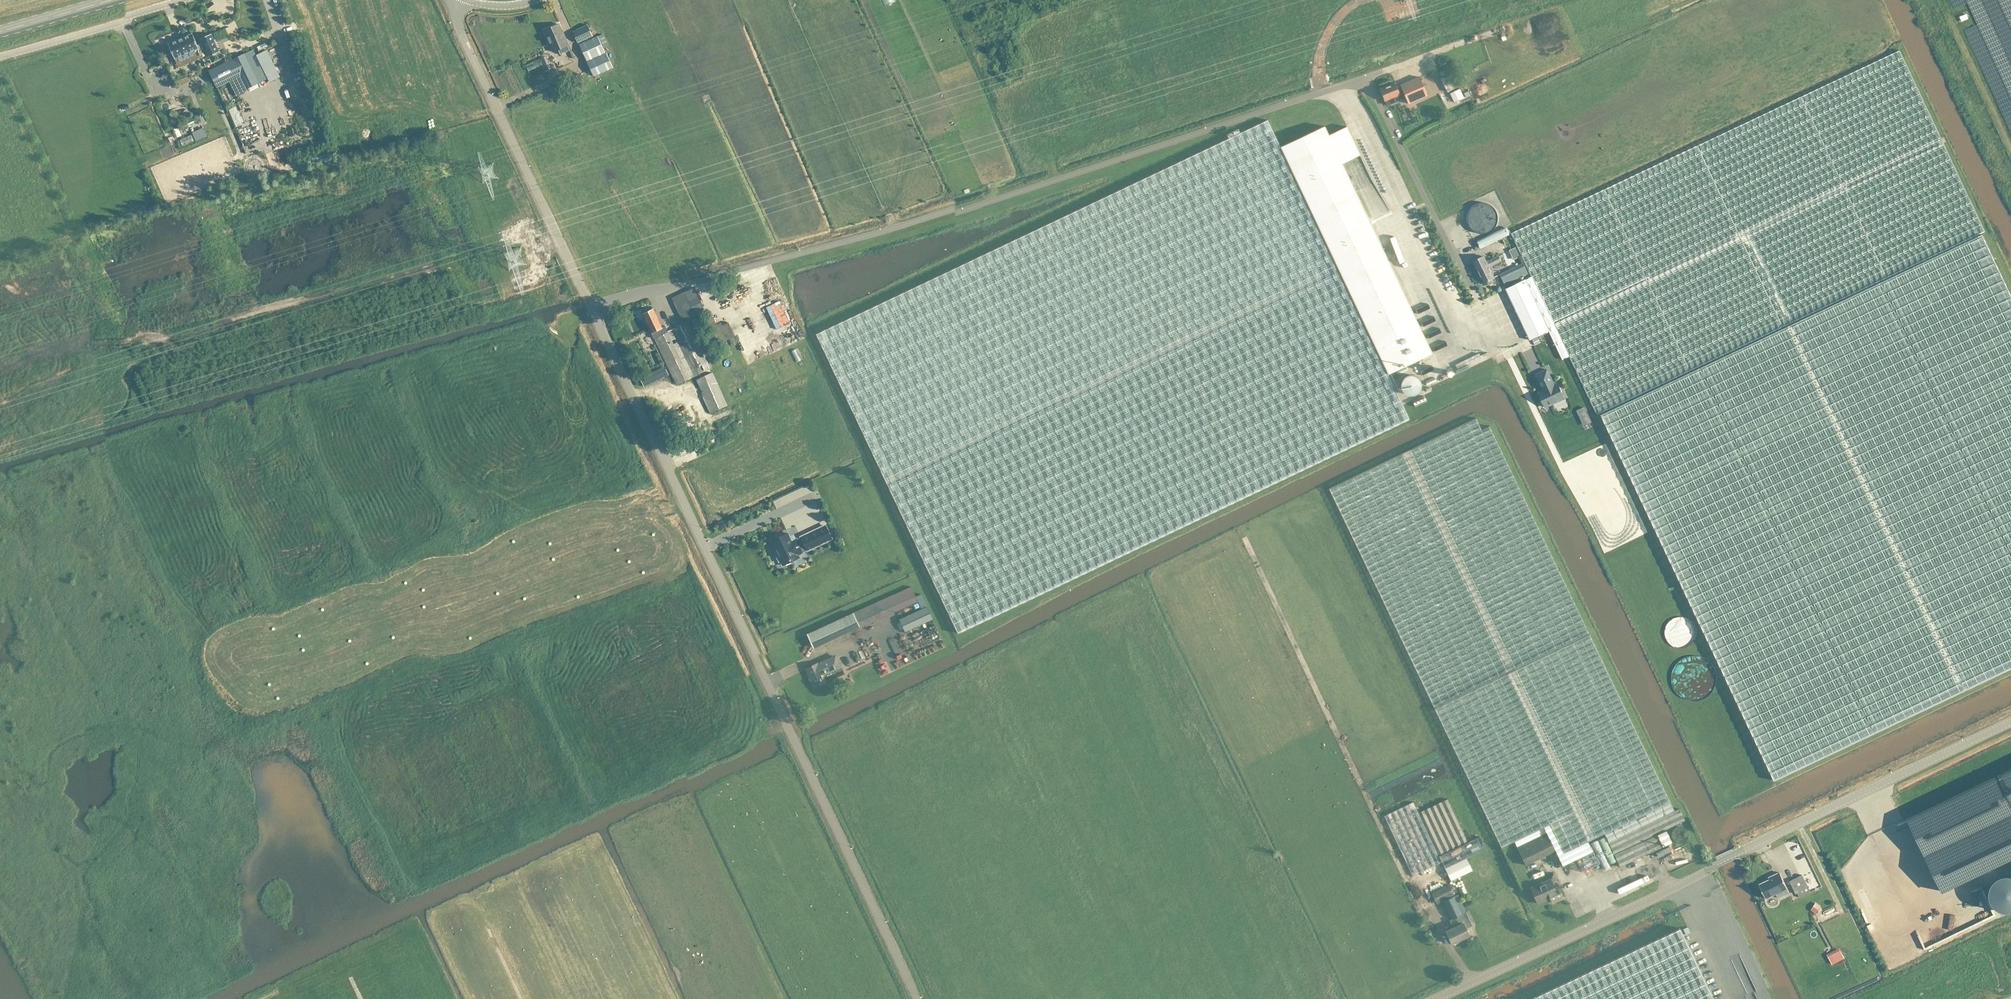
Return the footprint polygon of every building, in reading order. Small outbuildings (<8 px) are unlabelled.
[(518,11),(508,13),(510,20),(519,18),(518,11)] [(553,52),(558,50),(560,54),(570,50),(569,45),(563,34),(558,24),(544,31),(553,52)] [(593,37),(588,25),(573,32),(575,37),(578,43),(593,37)] [(203,47),(202,43),(197,45),(192,33),(191,33),(168,43),(174,59),(175,59),(182,56),(184,60),(192,56),(191,52),(198,49),(199,49),(198,49),(203,47)] [(200,39),(202,43),(203,47),(207,57),(219,52),(211,34),(200,39)] [(611,67),(605,54),(606,54),(604,50),(608,48),(602,35),(598,37),(579,45),(586,61),(592,75),(611,67)] [(247,90),(247,89),(267,79),(256,55),(253,50),(210,72),(218,87),(226,83),(232,97),(247,90)] [(267,50),(256,55),(267,79),(269,82),(280,77),(267,50)] [(1550,331),(1549,331),(1562,360),(1570,357),(1597,415),(1984,232),(1899,51),(1511,234),(1531,277),(1526,280),(1550,331)] [(546,57),(539,59),(544,71),(550,69),(546,57)] [(1458,64),(1454,67),(1440,74),(1448,88),(1465,79),(1458,64)] [(1419,72),(1397,82),(1395,79),(1380,85),(1384,96),(1385,96),(1387,100),(1397,97),(1405,93),(1408,99),(1427,91),(1419,72)] [(239,105),(228,109),(236,127),(246,123),(239,105)] [(1347,122),(1329,131),(1324,122),(1280,143),(1267,116),(816,330),(958,629),(1410,414),(1388,369),(1432,348),(1338,150),(1356,141),(1347,122)] [(270,165),(275,163),(271,153),(266,155),(270,165)] [(1478,246),(1508,232),(1504,225),(1474,238),(1478,246)] [(1600,420),(1774,781),(2010,669),(2010,306),(1980,241),(1600,420)] [(1500,253),(1504,262),(1512,258),(1509,250),(1500,253)] [(1489,267),(1501,261),(1499,256),(1486,262),(1483,257),(1473,262),(1484,283),(1494,279),(1489,267)] [(1500,274),(1505,286),(1529,274),(1523,263),(1500,274)] [(1550,331),(1526,280),(1506,289),(1530,340),(1549,331),(1550,331)] [(721,298),(732,294),(731,290),(720,294),(721,298)] [(685,293),(683,291),(671,296),(680,317),(693,311),(685,293)] [(652,333),(654,338),(676,385),(709,369),(686,322),(664,333),(662,328),(653,309),(642,314),(652,333)] [(745,353),(752,350),(743,327),(732,331),(745,364),(749,362),(745,353)] [(772,341),(775,350),(793,342),(790,334),(772,341)] [(1545,407),(1564,398),(1558,384),(1554,386),(1547,370),(1536,375),(1543,391),(1538,393),(1545,407)] [(696,381),(701,392),(700,393),(710,414),(728,406),(712,373),(696,381)] [(650,384),(647,378),(641,381),(643,387),(650,384)] [(1422,387),(1410,391),(1413,401),(1425,397),(1422,387)] [(1329,484),(1435,704),(1501,843),(1515,837),(1518,843),(1526,861),(1555,846),(1562,860),(1595,845),(1570,792),(1511,668),(1589,630),(1489,421),(1482,425),(1476,414),(1329,484)] [(798,538),(804,551),(831,539),(825,526),(798,538)] [(804,551),(798,538),(791,542),(787,533),(771,541),(776,552),(774,553),(778,562),(780,561),(782,565),(798,558),(797,555),(804,551)] [(933,614),(927,602),(899,615),(906,627),(933,614)] [(808,629),(813,641),(814,643),(859,622),(853,609),(842,614),(808,629)] [(1685,816),(1677,799),(1597,631),(1526,664),(1609,838),(1619,860),(1617,861),(1618,863),(1663,842),(1658,829),(1666,825),(1685,816)] [(847,644),(850,651),(856,649),(853,642),(847,644)] [(834,651),(818,659),(806,664),(814,683),(827,677),(824,672),(840,664),(834,651)] [(1907,819),(1942,892),(2010,859),(2010,770),(1998,776),(1997,775),(1997,776),(1907,819)] [(1480,832),(1469,838),(1448,794),(1419,808),(1414,797),(1385,811),(1413,872),(1442,858),(1446,864),(1452,876),(1473,866),(1467,854),(1487,844),(1480,832)] [(1600,860),(1606,858),(1601,845),(1595,847),(1600,860)] [(1583,868),(1599,860),(1593,848),(1577,856),(1583,868)] [(1543,864),(1529,868),(1530,873),(1544,869),(1543,864)] [(1641,865),(1622,870),(1624,878),(1643,874),(1641,865)] [(1757,879),(1773,874),(1770,867),(1755,872),(1757,879)] [(1431,885),(1444,877),(1441,872),(1427,879),(1431,885)] [(1768,878),(1769,880),(1759,885),(1765,899),(1775,894),(1777,898),(1789,892),(1779,873),(1768,878)] [(1558,882),(1554,884),(1550,875),(1531,883),(1538,899),(1550,893),(1553,898),(1563,894),(1558,882)] [(1802,875),(1789,881),(1795,894),(1797,893),(1799,898),(1810,892),(1802,875)] [(1443,897),(1452,915),(1450,916),(1454,923),(1446,927),(1452,939),(1470,931),(1466,924),(1473,921),(1466,908),(1463,910),(1454,892),(1449,880),(1432,888),(1438,900),(1443,897)] [(1808,909),(1816,911),(1818,903),(1810,901),(1808,909)] [(1498,998),(1715,998),(1676,917),(1498,998)] [(1830,962),(1842,956),(1837,946),(1825,951),(1830,962)]
